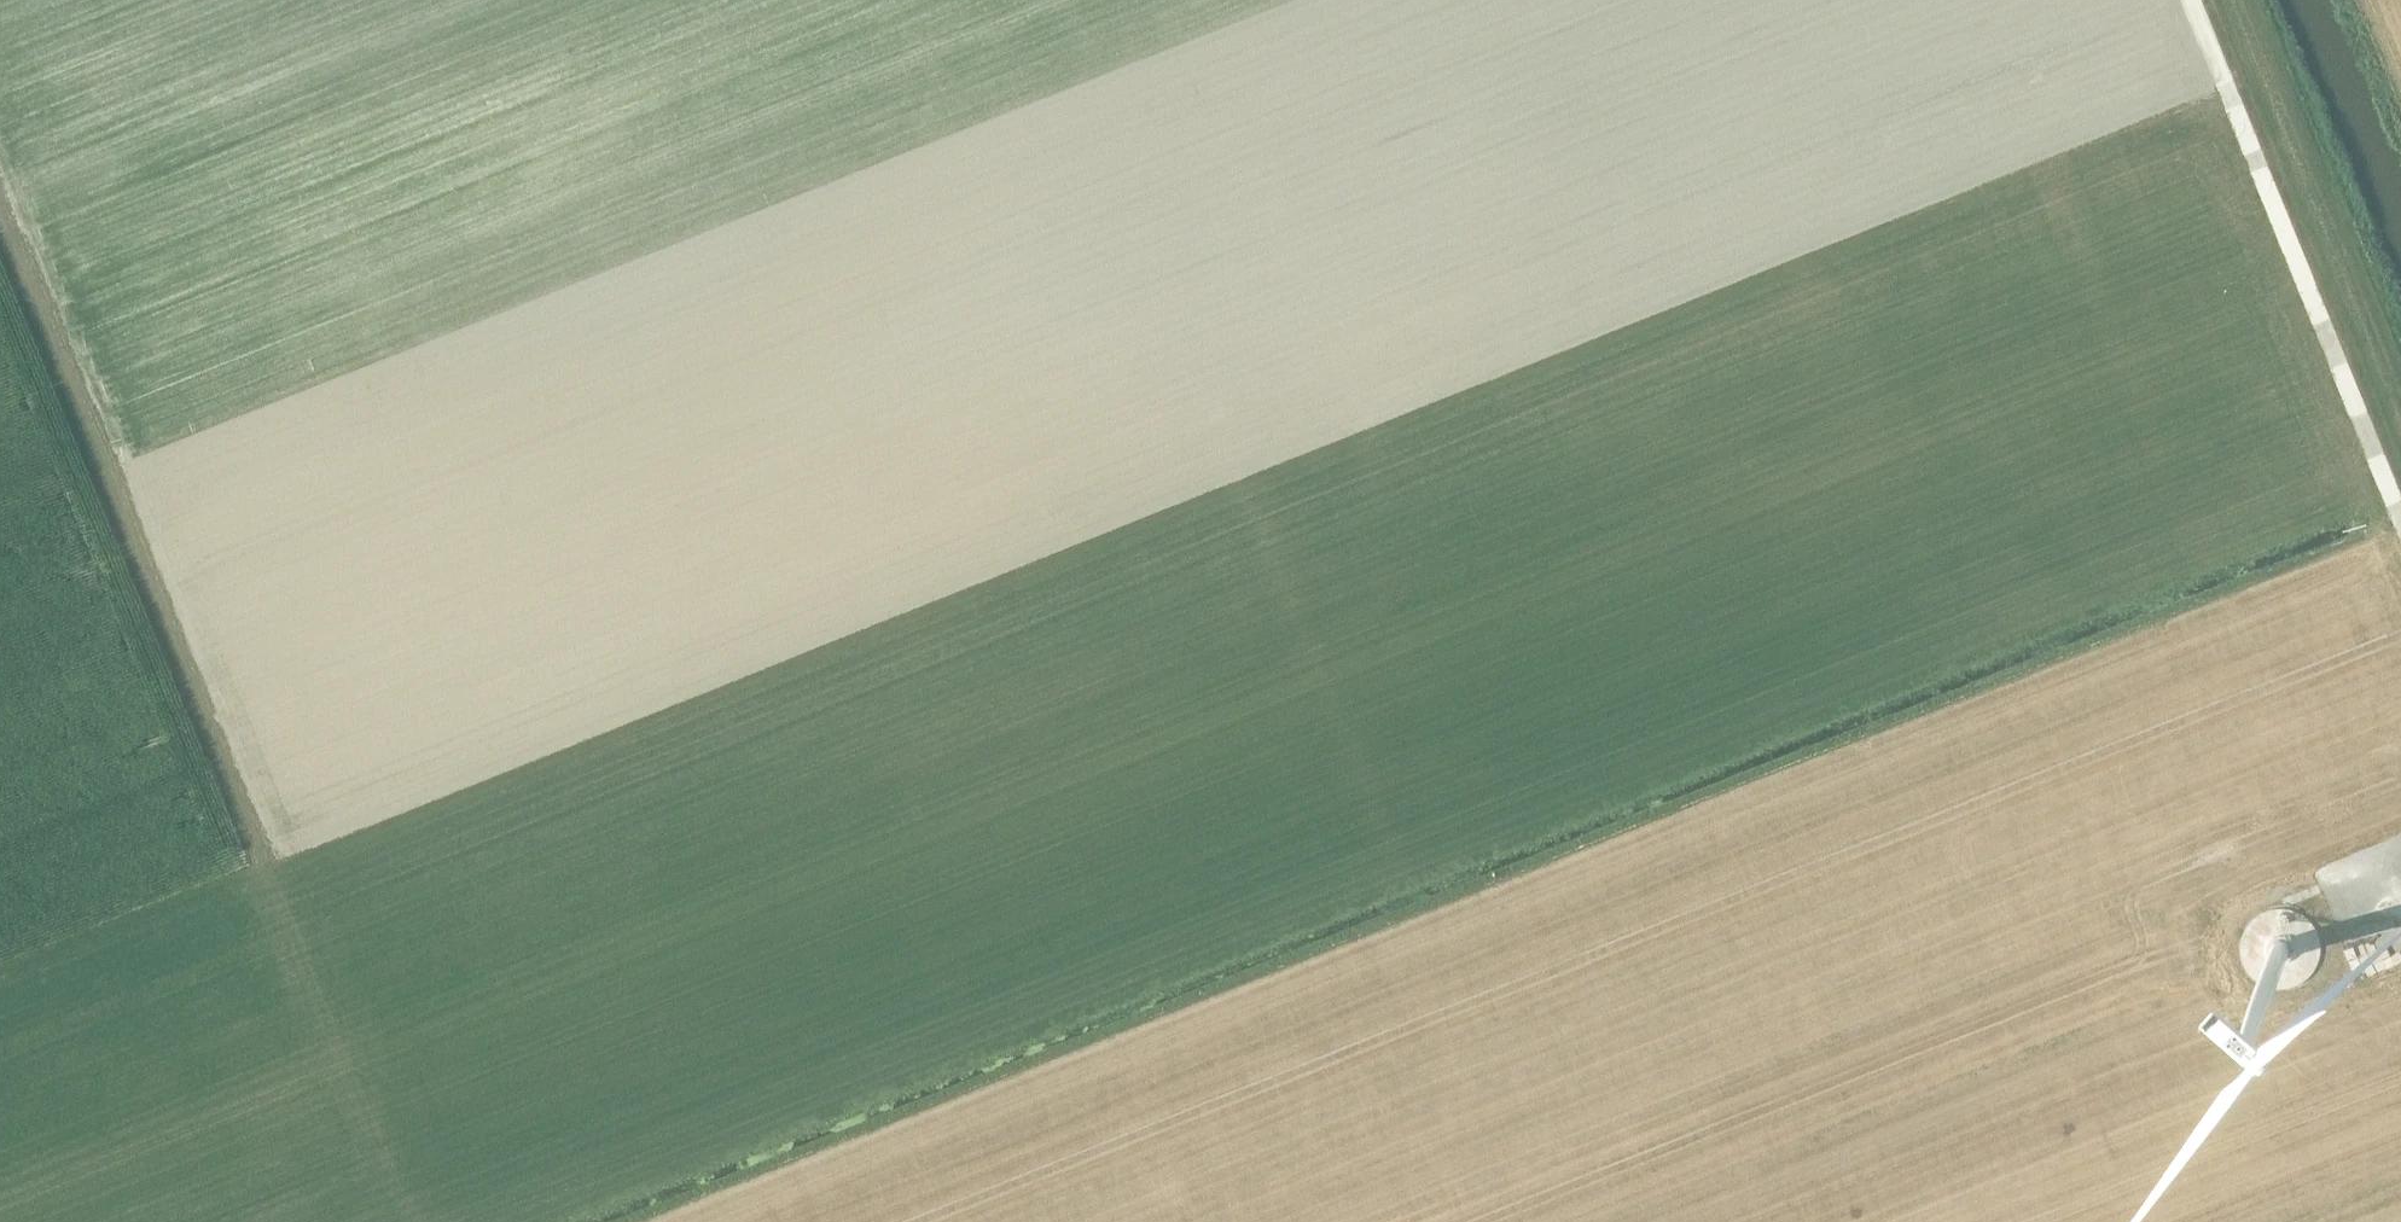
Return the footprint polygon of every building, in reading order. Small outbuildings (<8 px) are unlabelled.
[(2265,946),(2265,947),(2265,948),(2265,950),(2265,951),(2266,952),(2266,953),(2267,954),(2267,956),(2268,957),(2269,957),(2270,958),(2271,959),(2272,960),(2273,960),(2274,961),(2275,961),(2277,961),(2278,962),(2279,962),(2280,962),(2282,961),(2283,961),(2284,961),(2285,960),(2286,960),(2287,959),(2288,958),(2289,957),(2290,957),(2291,956),(2292,954),(2292,953),(2293,952),(2293,951),(2293,950),(2294,948),(2294,947),(2294,946),(2293,945),(2293,943),(2293,942),(2292,941),(2292,940),(2291,939),(2290,938),(2289,937),(2288,936),(2287,935),(2286,935),(2285,934),(2284,934),(2283,933),(2282,933),(2280,933),(2279,933),(2278,933),(2277,933),(2275,933),(2274,934),(2273,934),(2272,935),(2271,935),(2270,936),(2269,937),(2268,938),(2267,939),(2267,940),(2266,941),(2266,942),(2265,943),(2265,945),(2265,946)]
